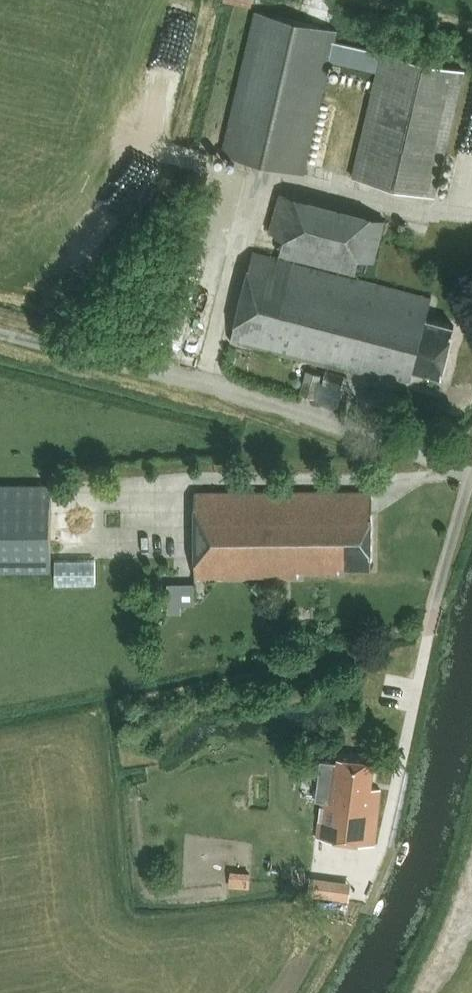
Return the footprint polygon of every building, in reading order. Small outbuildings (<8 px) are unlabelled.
[(381,52),(336,42),(339,31),(253,10),(219,155),(305,175),(332,62),(376,72),(351,177),(436,197),(466,70),(381,50),(381,52)] [(376,263),(387,220),(279,192),(269,232),(284,236),(279,256),(355,275),(359,259),(376,263)] [(431,299),(253,252),(230,341),(346,371),(347,368),(381,377),(382,373),(410,380),(413,368),(441,376),(454,326),(426,318),(431,299)] [(322,374),(307,370),(300,393),(316,397),(322,374)] [(345,374),(326,370),(323,383),(342,388),(345,374)] [(51,571),(51,485),(0,485),(0,571),(51,571)] [(371,568),(372,491),(194,492),(194,577),(298,577),(298,571),(339,572),(339,567),(371,568)] [(195,584),(168,584),(168,612),(181,612),(181,605),(196,604),(195,584)] [(374,845),(380,789),(371,787),(374,762),(338,757),(337,762),(320,760),(317,790),(323,791),(317,837),(374,845)] [(231,872),(230,885),(249,887),(250,873),(231,872)] [(323,898),(326,878),(311,876),(308,896),(323,898)]
